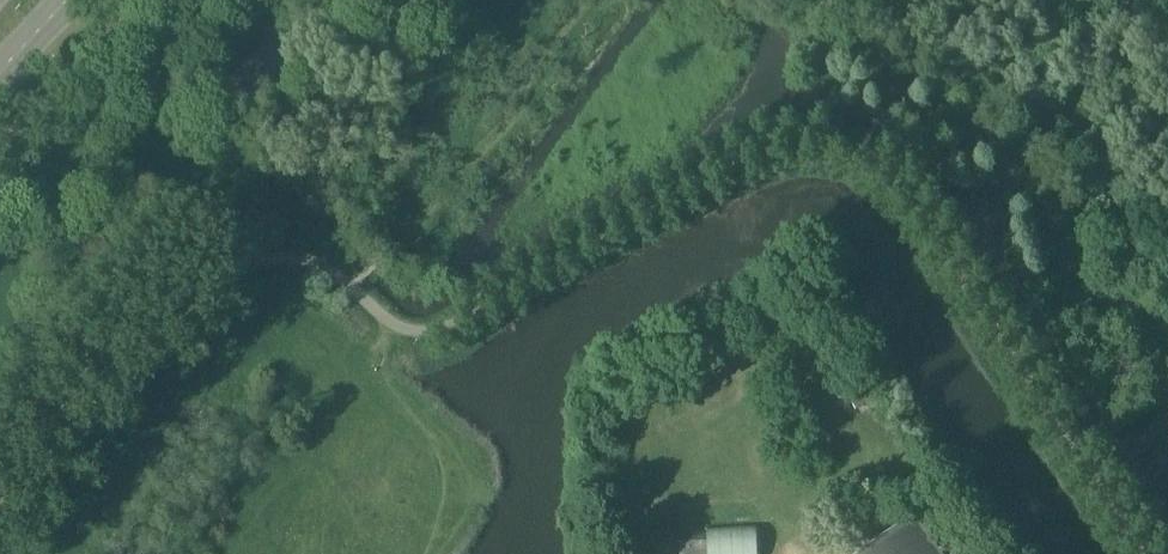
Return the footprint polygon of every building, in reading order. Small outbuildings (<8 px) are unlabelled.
[(913,518),(861,553),(938,553),(913,518)] [(672,553),(709,553),(709,536),(672,536),(672,553)]
